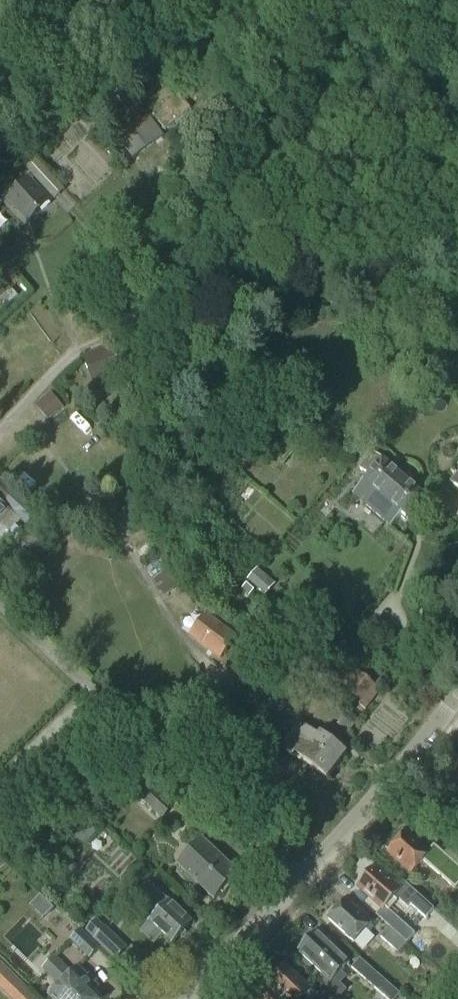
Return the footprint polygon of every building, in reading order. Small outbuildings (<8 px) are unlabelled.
[(146,79),(152,87),(138,98),(165,131),(191,110),(157,69),(146,79)] [(76,112),(67,120),(74,127),(83,119),(76,112)] [(200,171),(191,161),(182,169),(191,179),(200,171)] [(29,177),(5,200),(28,225),(54,200),(42,187),(40,189),(29,177)] [(113,346),(83,357),(93,383),(123,372),(113,346)] [(37,407),(48,420),(62,407),(51,394),(37,407)] [(407,518),(425,498),(382,461),(382,460),(374,454),(360,470),(368,477),(354,494),(391,526),(402,514),(407,518)] [(14,513),(21,520),(27,525),(36,515),(25,506),(17,498),(19,496),(0,479),(0,528),(14,513)] [(39,534),(25,549),(35,558),(49,544),(39,534)] [(263,594),(273,583),(257,570),(251,578),(253,580),(251,583),(263,594)] [(180,586),(170,571),(155,581),(165,596),(180,586)] [(247,584),(242,589),(250,597),(255,591),(247,584)] [(204,618),(191,636),(223,660),(236,642),(204,618)] [(359,675),(339,700),(352,710),(354,708),(363,715),(381,692),(359,675)] [(343,717),(337,725),(348,734),(355,726),(343,717)] [(319,738),(300,723),(281,748),(293,757),(295,754),(327,779),(346,754),(321,735),(319,738)] [(162,819),(173,807),(136,772),(125,784),(162,819)] [(90,827),(82,836),(87,841),(96,833),(90,827)] [(389,853),(413,874),(423,861),(456,890),(457,887),(457,866),(434,845),(429,851),(417,841),(416,842),(406,834),(399,842),(394,842),(390,847),(390,852),(389,853)] [(237,875),(202,842),(179,867),(214,900),(237,875)] [(360,886),(358,888),(383,910),(395,897),(408,908),(411,905),(426,919),(434,910),(404,883),(399,889),(376,869),(369,876),(364,877),(360,881),(360,886)] [(172,944),(192,923),(151,885),(139,898),(158,915),(142,932),(155,945),(163,936),(172,944)] [(331,919),(329,921),(354,943),(372,923),(364,915),(363,917),(346,902),(340,909),(334,909),(330,914),(331,919)] [(94,939),(105,928),(97,920),(86,932),(94,939)] [(398,954),(407,944),(394,932),(389,927),(380,938),(398,954)] [(116,960),(127,948),(106,929),(95,941),(116,960)] [(89,959),(99,949),(81,931),(71,941),(89,959)] [(300,951),(299,952),(331,983),(350,963),(334,948),(333,949),(317,934),(309,942),(305,942),(300,947),(300,951)] [(56,958),(44,970),(61,987),(51,997),(52,998),(103,998),(95,992),(98,989),(79,969),(73,975),(56,958)] [(352,969),(386,998),(396,998),(400,995),(360,959),(352,969)] [(305,997),(311,990),(286,966),(262,992),(269,998),(308,998),(305,997)] [(14,996),(18,998),(35,998),(23,987),(14,996)]
